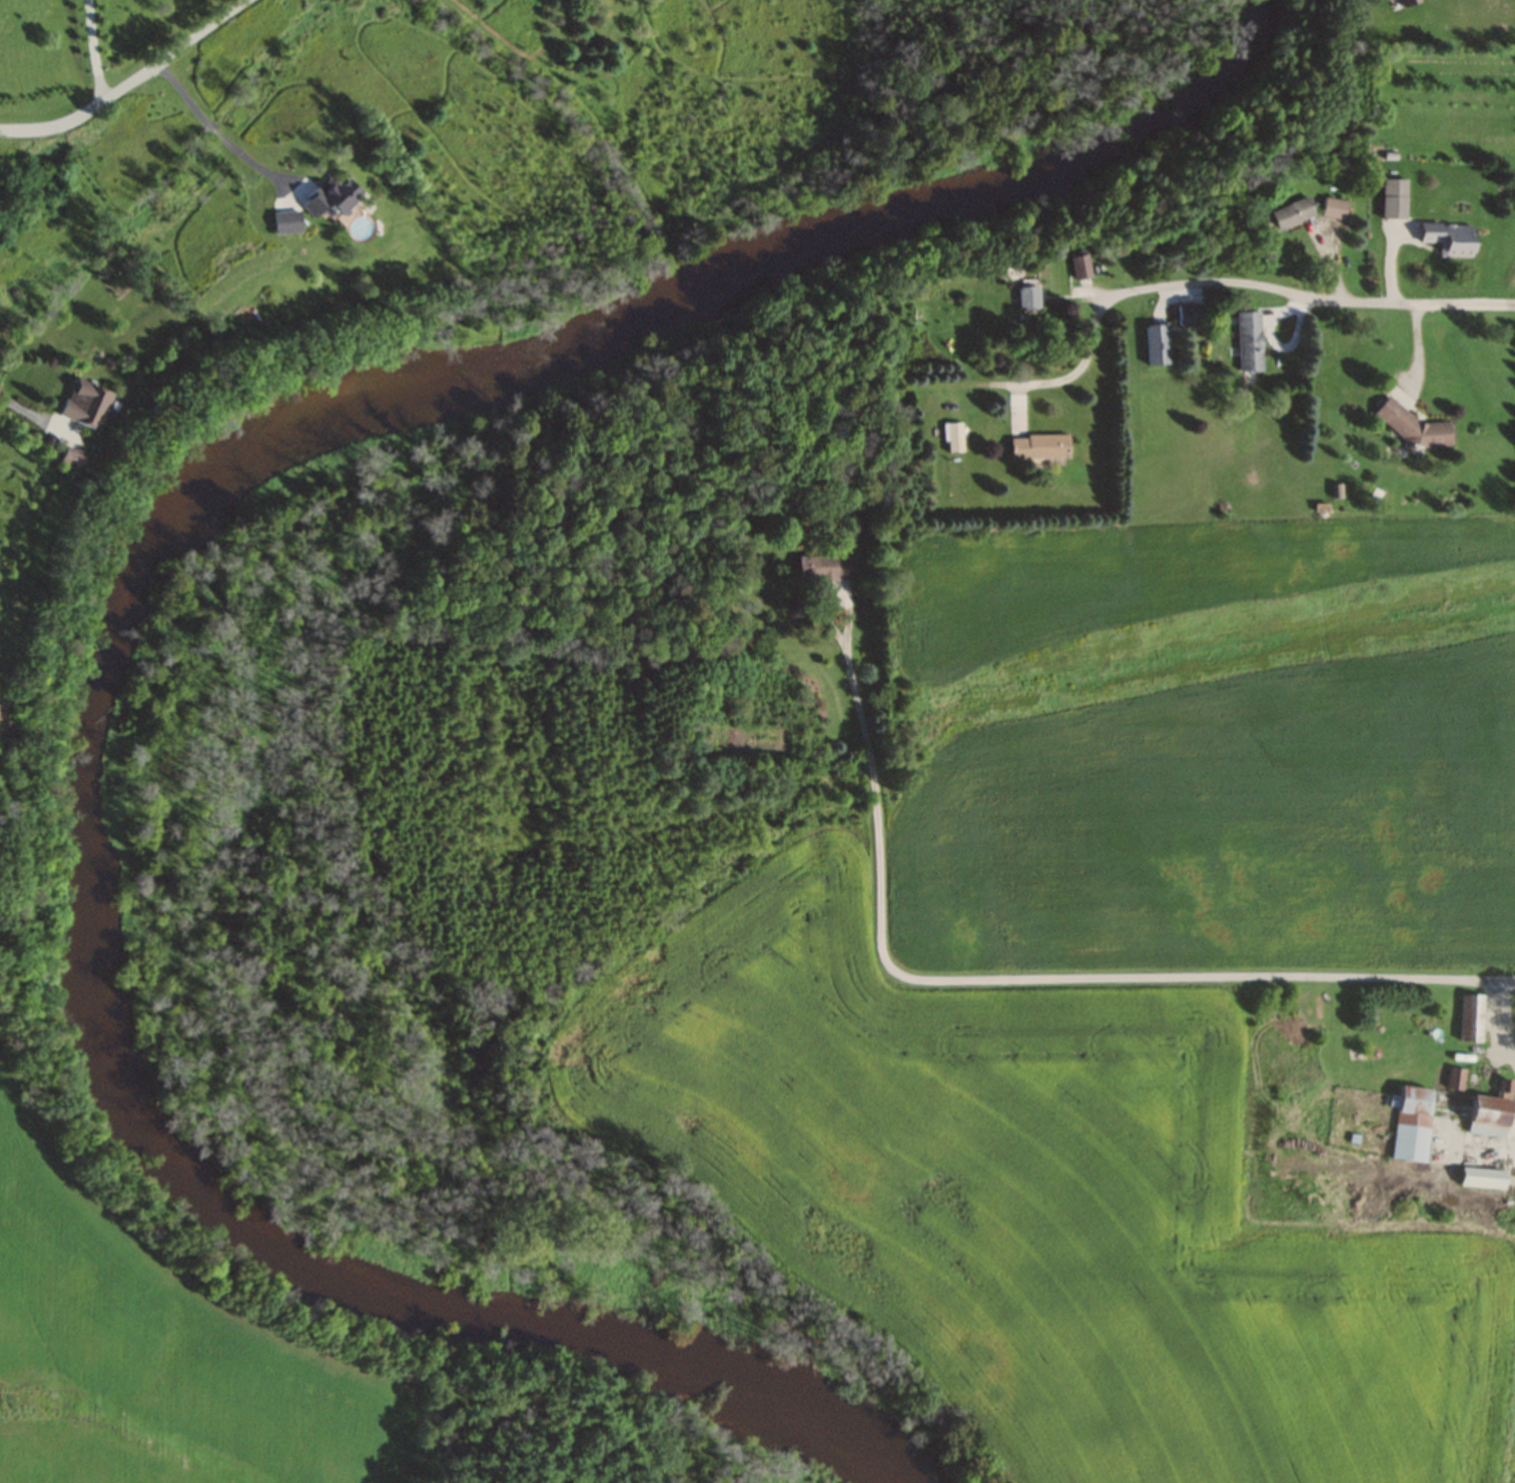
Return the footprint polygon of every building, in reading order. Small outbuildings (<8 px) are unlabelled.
[(1401,9),(1421,3),(1420,0),(1399,0),(1401,9)] [(340,186),(329,175),(301,204),(316,219),(330,205),(342,216),(364,193),(348,178),(340,186)] [(1382,218),(1406,218),(1406,178),(1382,178),(1382,218)] [(1260,213),(1267,232),(1315,215),(1308,196),(1260,213)] [(1322,215),(1345,219),(1348,200),(1324,197),(1322,215)] [(302,231),(300,210),(273,212),(275,234),(302,231)] [(1477,223),(1422,222),(1421,242),(1440,243),(1440,256),(1476,256),(1477,223)] [(1072,278),(1088,279),(1089,253),(1073,252),(1072,278)] [(1016,311),(1038,311),(1038,280),(1016,280),(1016,311)] [(1201,303),(1178,303),(1178,324),(1201,324),(1201,303)] [(1236,311),(1238,371),(1262,370),(1260,311),(1236,311)] [(1168,363),(1168,323),(1146,323),(1146,363),(1168,363)] [(100,429),(112,391),(72,377),(59,415),(100,429)] [(1452,444),(1452,421),(1420,422),(1387,396),(1373,414),(1413,445),(1452,444)] [(945,422),(945,451),(962,451),(962,422),(945,422)] [(1010,435),(1010,457),(1069,457),(1069,434),(1010,435)] [(86,452),(66,445),(60,461),(80,468),(86,452)] [(799,554),(799,578),(854,578),(854,554),(799,554)] [(1482,1042),(1482,995),(1460,995),(1461,1042),(1482,1042)] [(1430,1118),(1470,1122),(1469,1132),(1509,1137),(1512,1113),(1514,1114),(1514,1100),(1510,1099),(1512,1079),(1502,1078),(1500,1096),(1399,1086),(1392,1158),(1426,1161),(1430,1118)] [(1460,1186),(1506,1188),(1507,1169),(1461,1167),(1460,1186)]
